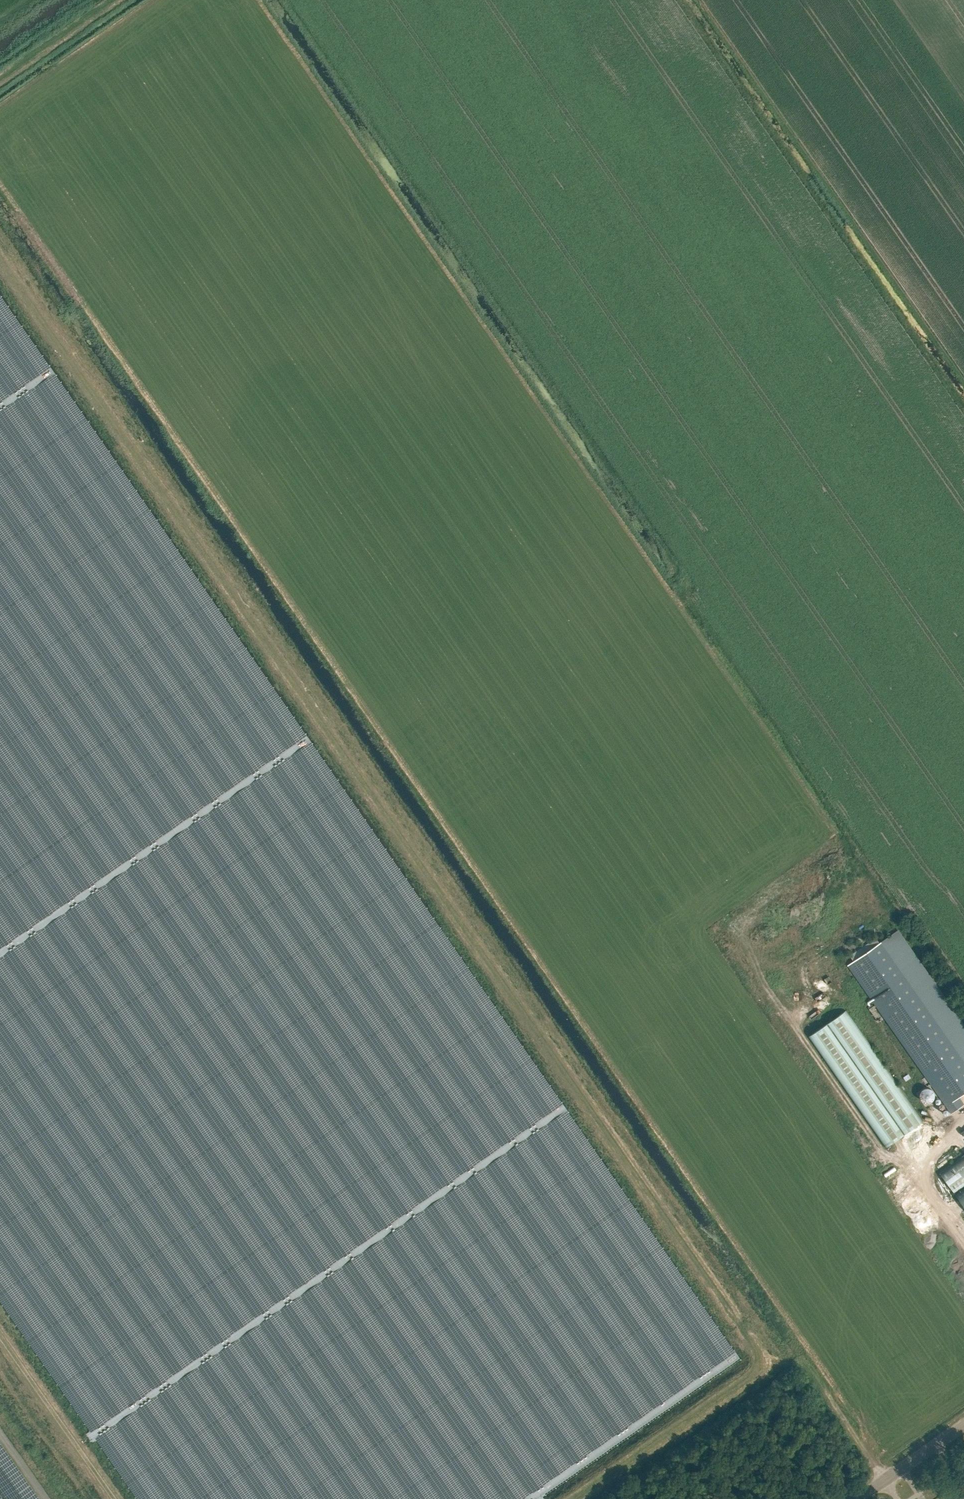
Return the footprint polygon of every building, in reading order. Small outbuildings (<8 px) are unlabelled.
[(963,1093),(963,1025),(898,930),(848,965),(951,1113),(963,1104),(958,1097),(963,1093)] [(846,1010),(808,1036),(852,1098),(886,1147),(923,1121),(846,1010)] [(922,1102),(933,1095),(925,1084),(915,1091),(922,1102)] [(939,1172),(963,1207),(963,1154),(939,1172)]
